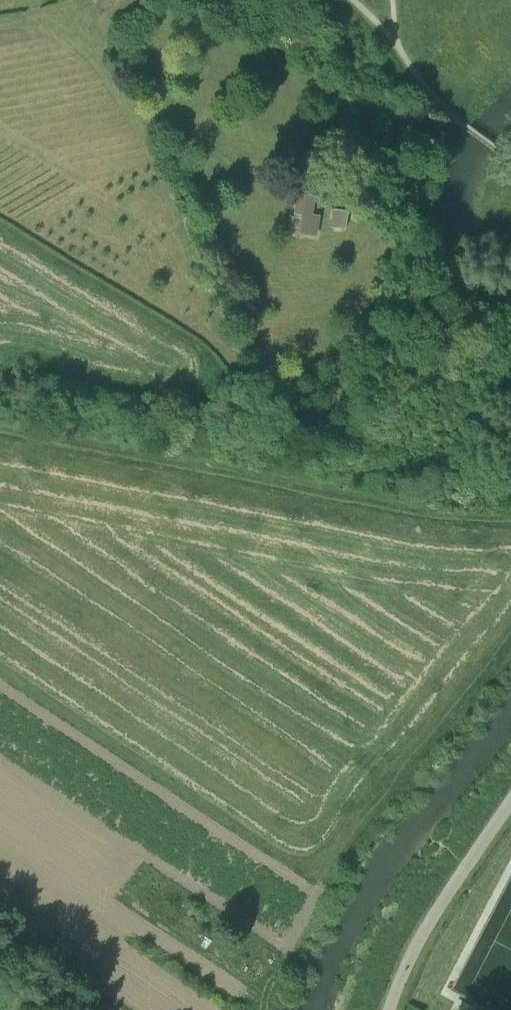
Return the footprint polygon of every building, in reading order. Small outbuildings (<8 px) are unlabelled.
[(316,242),(318,234),(319,216),(320,206),(304,205),(303,214),(302,214),(300,232),(301,232),(300,240),(316,242)] [(349,224),(351,207),(335,205),(333,223),(349,224)]
